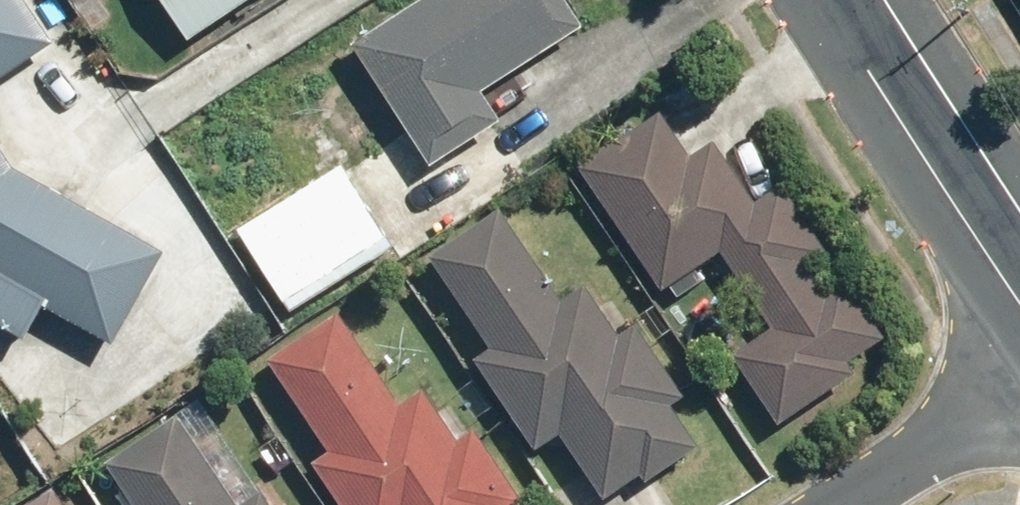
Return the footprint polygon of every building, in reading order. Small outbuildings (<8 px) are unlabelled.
[(41,42),(15,0),(0,0),(0,68),(41,42)] [(183,45),(260,0),(156,0),(183,45)] [(347,54),(426,174),(495,129),(477,101),(578,35),(555,0),(431,0),(347,54)] [(651,121),(572,178),(656,300),(714,260),(764,332),(725,359),(774,430),(847,380),(842,372),(883,343),(778,189),(744,212),(705,155),(684,169),(651,121)] [(97,340),(146,262),(0,171),(0,323),(16,333),(36,301),(97,340)] [(340,175),(234,233),(286,323),(391,262),(340,175)] [(424,261),(482,352),(465,363),(530,464),(556,447),(593,504),(607,504),(689,452),(666,416),(684,403),(635,326),(608,343),(575,293),(557,305),(501,218),(424,261)] [(266,369),(322,458),(307,468),(330,504),(523,504),(476,432),(455,445),(423,395),(402,409),(343,317),(266,369)] [(101,470),(124,504),(231,504),(179,427),(101,470)]
